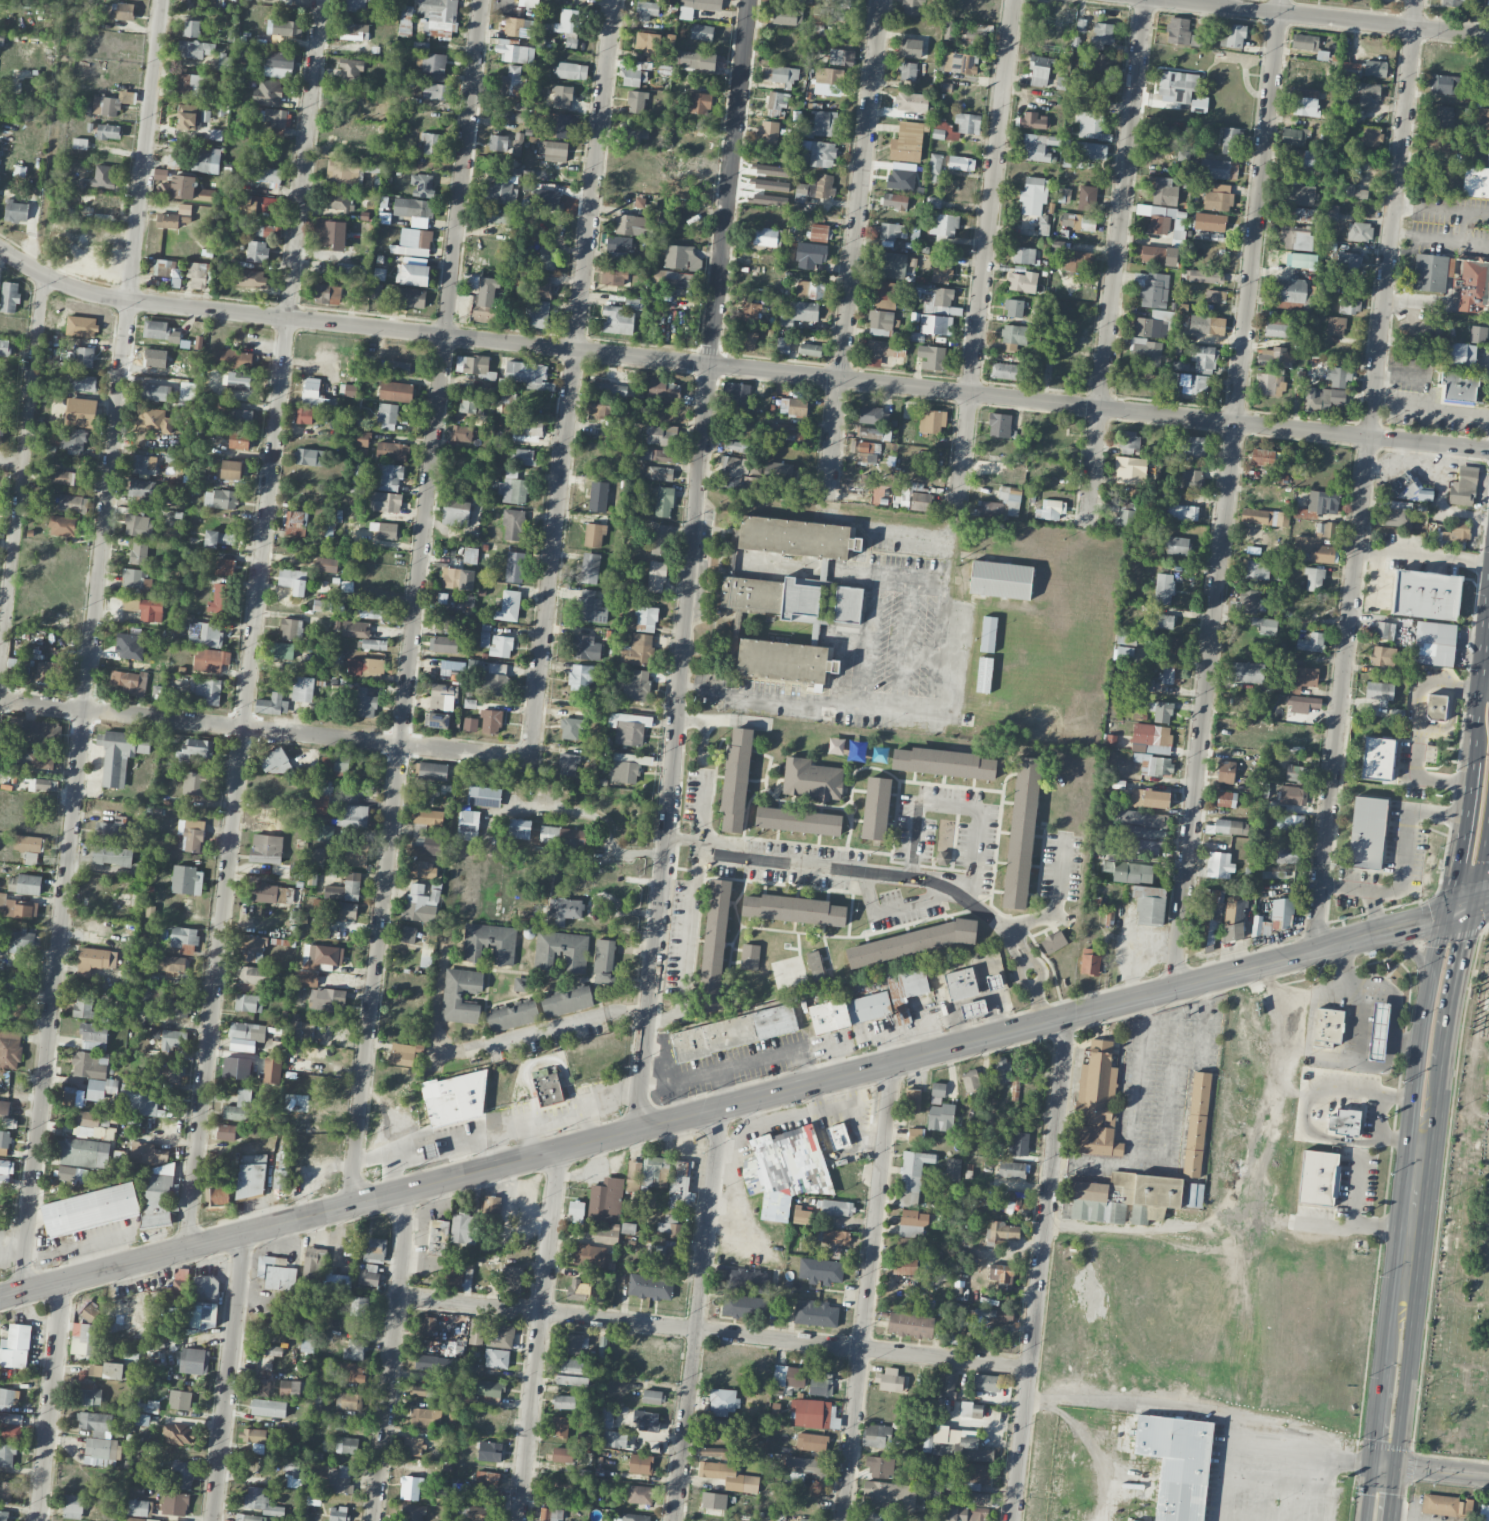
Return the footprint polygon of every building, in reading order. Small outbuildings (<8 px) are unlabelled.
[(366,0),(371,0),(345,0),(344,11),(365,12),(366,0)] [(423,34),(454,36),(456,0),(418,0),(418,13),(424,13),(423,34)] [(692,19),(693,9),(721,11),(722,0),(681,0),(680,18),(692,19)] [(830,19),(844,20),(846,8),(858,9),(859,0),(832,0),(830,19)] [(901,13),(920,16),(923,0),(904,0),(901,13)] [(659,2),(637,1),(636,20),(649,21),(649,15),(659,15),(659,2)] [(134,4),(112,3),(111,19),(133,20),(134,4)] [(413,6),(400,6),(400,34),(412,34),(413,6)] [(811,24),(815,25),(812,37),(828,41),(830,30),(821,28),(826,9),(816,7),(811,24)] [(773,24),(802,24),(802,9),(774,8),(773,24)] [(564,38),(579,38),(579,9),(560,9),(560,23),(554,23),(554,32),(564,32),(564,38)] [(529,28),(524,28),(524,18),(505,17),(505,35),(529,36),(529,28)] [(1190,18),(1168,17),(1166,44),(1189,45),(1190,18)] [(300,20),(267,19),(267,35),(299,36),(300,20)] [(200,37),(200,20),(184,20),(183,36),(200,37)] [(1090,48),(1102,50),(1103,45),(1111,46),(1114,25),(1093,22),(1090,48)] [(368,40),(368,24),(341,23),(340,39),(368,40)] [(985,44),(986,24),(973,23),(972,29),(963,29),(962,43),(985,44)] [(712,41),(714,26),(692,24),(690,39),(712,41)] [(1220,46),(1244,47),(1244,24),(1221,24),(1220,46)] [(661,33),(636,32),(635,48),(645,49),(645,61),(659,62),(661,33)] [(663,47),(673,49),(676,35),(665,33),(663,47)] [(1318,36),(1292,34),(1291,48),(1317,51),(1318,36)] [(1203,36),(1190,36),(1190,46),(1203,46),(1203,36)] [(900,57),(922,58),(923,39),(901,38),(900,57)] [(215,42),(179,41),(178,57),(203,58),(204,54),(214,55),(215,42)] [(501,62),(533,63),(534,46),(495,44),(494,52),(501,53),(501,62)] [(854,51),(830,48),(829,64),(853,67),(854,51)] [(293,78),(294,52),(263,51),(262,77),(293,78)] [(680,68),(715,70),(715,53),(681,51),(680,68)] [(443,82),(447,55),(424,52),(419,78),(443,82)] [(978,55),(940,52),(938,71),(976,74),(978,55)] [(1110,78),(1110,54),(1085,53),(1084,77),(1110,78)] [(217,69),(230,71),(232,56),(219,54),(217,69)] [(1030,85),(1047,87),(1049,66),(1054,67),(1055,57),(1030,55),(1029,68),(1032,68),(1030,85)] [(341,84),(358,85),(359,72),(364,72),(364,60),(342,59),(341,84)] [(621,86),(643,87),(644,69),(630,69),(631,60),(622,60),(621,86)] [(1387,62),(1365,61),(1364,76),(1386,77),(1387,62)] [(898,79),(916,80),(917,63),(899,62),(898,79)] [(1363,77),(1364,63),(1342,62),(1342,76),(1363,77)] [(557,78),(587,79),(588,64),(558,63),(557,78)] [(799,70),(765,64),(762,86),(792,90),(793,80),(798,80),(799,70)] [(504,95),(527,96),(528,78),(520,77),(521,66),(505,65),(504,95)] [(844,70),(816,67),(815,82),(842,85),(844,70)] [(1197,93),(1199,74),(1161,70),(1158,101),(1190,104),(1191,92),(1197,93)] [(206,97),(207,74),(177,74),(176,97),(206,97)] [(1429,93),(1460,94),(1460,75),(1430,75),(1429,93)] [(253,104),(280,106),(281,81),(259,79),(259,89),(253,88),(253,104)] [(451,85),(424,82),(422,98),(449,101),(451,85)] [(1108,82),(1087,82),(1086,106),(1107,107),(1108,82)] [(1353,97),(1358,97),(1358,106),(1378,107),(1379,83),(1354,82),(1353,97)] [(552,108),(572,109),(572,86),(553,85),(552,108)] [(1319,90),(1293,89),(1292,115),(1318,116),(1319,90)] [(627,112),(645,114),(647,92),(629,90),(627,112)] [(92,114),(119,116),(120,102),(133,103),(134,92),(119,91),(118,98),(93,96),(92,114)] [(767,108),(787,110),(788,93),(769,91),(767,108)] [(712,94),(690,92),(689,111),(710,113),(712,94)] [(896,111),(927,112),(928,93),(897,92),(896,111)] [(1453,107),(1433,104),(1430,130),(1450,132),(1453,107)] [(1477,108),(1476,132),(1487,132),(1487,139),(1488,139),(1488,108),(1477,108)] [(814,127),(801,127),(801,135),(838,137),(838,123),(843,124),(844,112),(814,111),(814,127)] [(1037,112),(1021,111),(1020,127),(1048,129),(1049,117),(1037,116),(1037,112)] [(1103,112),(1076,111),(1075,121),(1079,121),(1078,137),(1104,139),(1105,134),(1102,134),(1103,112)] [(958,123),(957,133),(979,135),(981,115),(955,112),(954,123),(958,123)] [(570,114),(545,113),(544,137),(569,138),(570,114)] [(958,141),(959,132),(951,131),(953,122),(934,119),(932,137),(958,141)] [(759,141),(778,141),(779,121),(759,121),(759,141)] [(923,122),(899,121),(898,139),(890,138),(889,160),(921,162),(923,122)] [(121,125),(97,124),(97,138),(121,139),(121,125)] [(1178,146),(1178,127),(1156,126),(1156,145),(1178,146)] [(1362,144),(1379,146),(1381,128),(1364,126),(1362,144)] [(1227,153),(1227,147),(1241,147),(1242,128),(1223,127),(1222,153),(1227,153)] [(649,129),(623,128),(622,138),(648,140),(649,129)] [(1281,144),(1305,145),(1306,129),(1282,128),(1281,144)] [(439,155),(442,135),(420,131),(418,141),(424,142),(423,153),(439,155)] [(523,133),(514,133),(513,155),(522,156),(523,133)] [(1060,149),(1062,137),(1025,133),(1022,159),(1050,162),(1052,148),(1060,149)] [(488,149),(505,152),(508,137),(490,134),(488,149)] [(1449,135),(1426,134),(1425,153),(1448,154),(1449,135)] [(72,148),(88,149),(88,139),(73,138),(72,148)] [(809,165),(834,168),(837,144),(802,140),(801,148),(811,150),(809,165)] [(567,142),(538,141),(538,160),(567,161),(567,142)] [(1080,149),(1080,158),(1106,160),(1106,143),(1074,142),(1074,149),(1080,149)] [(218,174),(221,149),(212,148),(211,154),(194,151),(191,170),(218,174)] [(1313,172),(1314,150),(1291,149),(1290,171),(1313,172)] [(942,154),(930,153),(928,173),(940,174),(942,154)] [(180,168),(181,155),(168,154),(167,167),(180,168)] [(948,169),(974,171),(975,158),(949,155),(948,169)] [(359,185),(362,163),(328,160),(326,181),(359,185)] [(1200,177),(1230,179),(1231,161),(1200,160),(1200,177)] [(113,188),(115,166),(94,164),(92,186),(113,188)] [(241,178),(280,184),(282,170),(243,164),(241,178)] [(1465,165),(1462,195),(1488,198),(1488,168),(1465,165)] [(14,175),(23,177),(25,168),(15,166),(14,175)] [(153,178),(166,180),(168,170),(155,168),(153,178)] [(414,196),(433,197),(434,175),(411,174),(411,184),(414,184),(414,196)] [(214,200),(215,189),(194,188),(194,176),(173,175),(172,183),(157,182),(157,197),(214,200)] [(1172,177),(1153,176),(1152,204),(1177,206),(1178,186),(1171,186),(1172,177)] [(1302,177),(1286,176),(1285,204),(1316,205),(1317,186),(1302,185),(1302,177)] [(1021,191),(1020,215),(1041,215),(1041,204),(1047,204),(1048,178),(1025,177),(1024,191),(1021,191)] [(483,202),(515,204),(516,183),(493,182),(492,185),(484,185),(483,202)] [(1367,189),(1354,188),(1355,184),(1339,182),(1338,196),(1366,198),(1367,189)] [(1230,184),(1212,183),(1212,191),(1205,191),(1204,210),(1232,211),(1233,193),(1230,193),(1230,184)] [(1098,187),(1080,184),(1076,209),(1094,211),(1098,187)] [(326,210),(351,210),(351,193),(327,192),(326,210)] [(91,202),(91,217),(120,218),(121,194),(84,193),(83,201),(91,202)] [(882,207),(907,209),(908,195),(883,193),(882,207)] [(257,216),(257,213),(280,214),(281,197),(243,195),(242,215),(257,216)] [(941,198),(927,197),(926,207),(941,208),(941,198)] [(434,200),(394,198),(393,215),(412,216),(412,227),(427,228),(428,219),(433,219),(434,200)] [(28,222),(29,203),(6,200),(4,220),(28,222)] [(191,215),(192,205),(181,203),(180,213),(191,215)] [(1168,235),(1170,219),(1176,219),(1174,237),(1181,237),(1183,209),(1136,204),(1135,214),(1149,215),(1147,233),(1168,235)] [(1282,216),(1321,222),(1323,211),(1284,205),(1282,216)] [(1339,205),(1326,205),(1325,220),(1338,220),(1339,205)] [(511,223),(511,209),(486,209),(486,222),(511,223)] [(1097,216),(1063,212),(1061,227),(1096,231),(1097,216)] [(1194,228),(1225,232),(1226,216),(1195,212),(1194,228)] [(179,214),(157,213),(156,227),(178,228),(179,214)] [(954,240),(954,229),(959,229),(960,215),(930,213),(929,234),(936,234),(936,239),(954,240)] [(615,234),(645,235),(646,216),(616,215),(615,234)] [(1038,233),(1047,234),(1048,215),(1038,215),(1038,233)] [(346,221),(316,219),(314,248),(345,249),(346,221)] [(1348,221),(1347,240),(1370,243),(1372,224),(1348,221)] [(906,240),(907,224),(880,223),(879,239),(906,240)] [(828,241),(828,225),(810,224),(810,241),(828,241)] [(262,236),(280,238),(281,227),(264,225),(262,236)] [(1310,251),(1312,228),(1283,225),(1280,248),(1310,251)] [(753,244),(776,248),(779,230),(756,226),(753,244)] [(429,257),(432,231),(401,227),(399,245),(391,244),(390,252),(429,257)] [(606,260),(630,261),(631,237),(607,236),(606,260)] [(267,262),(268,241),(247,241),(247,262),(267,262)] [(694,257),(694,246),(665,245),(664,268),(701,269),(702,257),(694,257)] [(539,269),(555,270),(556,246),(540,246),(539,269)] [(1177,247),(1141,246),(1141,263),(1176,264),(1177,247)] [(1011,263),(1034,264),(1035,248),(1011,247),(1011,263)] [(822,271),(825,255),(801,250),(797,266),(822,271)] [(1062,270),(1092,273),(1093,253),(1068,251),(1068,259),(1063,258),(1062,270)] [(904,278),(906,253),(876,252),(874,277),(904,278)] [(1360,253),(1339,252),(1338,272),(1359,274),(1360,253)] [(1444,293),(1449,257),(1416,252),(1411,288),(1444,293)] [(1317,254),(1286,253),(1286,267),(1317,268),(1317,254)] [(950,283),(951,259),(932,258),(930,282),(950,283)] [(174,276),(175,260),(152,259),(152,275),(174,276)] [(1479,313),(1480,307),(1487,307),(1488,275),(1488,261),(1462,260),(1461,284),(1460,284),(1458,311),(1479,313)] [(206,289),(208,263),(188,262),(187,277),(191,278),(190,288),(206,289)] [(337,277),(359,279),(360,264),(338,263),(337,277)] [(428,286),(430,266),(401,263),(400,275),(397,274),(396,283),(428,286)] [(628,267),(603,264),(601,284),(626,286),(628,267)] [(653,284),(693,288),(694,273),(654,269),(653,284)] [(265,271),(237,270),(236,286),(265,287),(265,271)] [(1186,281),(1223,283),(1223,271),(1186,270),(1186,281)] [(1038,272),(1025,271),(1025,274),(1009,272),(1007,289),(1035,293),(1038,272)] [(1166,308),(1169,275),(1134,272),(1133,285),(1141,285),(1139,306),(1166,308)] [(512,285),(523,286),(524,277),(513,275),(512,285)] [(478,305),(494,307),(495,287),(500,288),(500,279),(481,277),(478,305)] [(899,285),(873,279),(867,303),(893,310),(899,285)] [(1277,279),(1276,302),(1312,304),(1312,289),(1305,288),(1306,280),(1277,279)] [(532,298),(551,298),(551,282),(532,281),(532,298)] [(824,299),(825,282),(798,281),(797,298),(824,299)] [(1,311),(16,312),(16,303),(19,303),(20,283),(2,282),(1,311)] [(370,299),(381,300),(383,284),(372,283),(370,299)] [(341,286),(310,284),(309,301),(340,303),(341,286)] [(426,289),(392,287),(392,298),(398,298),(398,308),(425,309),(426,289)] [(953,290),(930,288),(929,301),(923,301),(922,312),(961,316),(962,308),(951,307),(953,290)] [(1205,300),(1225,302),(1226,292),(1206,289),(1205,300)] [(1361,298),(1340,297),(1339,313),(1360,314),(1361,298)] [(550,302),(528,298),(523,326),(546,329),(550,302)] [(640,310),(642,299),(626,298),(625,308),(640,310)] [(1004,316),(1022,317),(1024,301),(1006,299),(1004,316)] [(818,321),(818,303),(793,301),(792,320),(818,321)] [(761,304),(745,302),(743,319),(759,321),(761,304)] [(601,332),(632,334),(634,313),(622,312),(623,306),(603,305),(602,318),(601,332)] [(868,333),(891,336),(894,312),(871,309),(868,333)] [(951,316),(920,315),(920,333),(951,334),(951,316)] [(1217,334),(1218,316),(1194,315),(1194,333),(1217,334)] [(1293,337),(1294,317),(1266,316),(1265,336),(1293,337)] [(1345,318),(1328,316),(1326,334),(1343,336),(1345,318)] [(1168,338),(1169,320),(1135,319),(1134,336),(1168,338)] [(143,339),(180,340),(180,331),(169,331),(169,321),(144,320),(143,339)] [(1017,350),(1017,345),(1028,345),(1029,326),(1003,325),(1002,350),(1017,350)] [(1470,342),(1486,343),(1487,326),(1471,326),(1470,342)] [(757,332),(740,331),(739,350),(756,350),(757,332)] [(1163,342),(1131,337),(1128,357),(1139,359),(1138,364),(1159,367),(1163,342)] [(10,356),(10,339),(0,339),(0,356),(10,356)] [(864,365),(880,367),(882,355),(905,358),(906,343),(867,339),(864,365)] [(821,356),(822,344),(799,342),(798,354),(821,356)] [(1476,344),(1449,343),(1448,369),(1475,370),(1476,344)] [(946,347),(917,345),(917,357),(925,357),(925,369),(945,370),(946,347)] [(71,366),(93,367),(94,347),(72,346),(71,366)] [(1258,365),(1293,366),(1293,349),(1272,348),(1272,349),(1258,349),(1258,365)] [(253,351),(215,350),(214,368),(252,369),(253,351)] [(456,372),(488,373),(489,356),(457,355),(456,372)] [(554,391),(555,382),(546,381),(547,365),(506,361),(505,380),(527,382),(527,388),(554,391)] [(1189,362),(1173,362),(1172,371),(1188,371),(1189,362)] [(1026,365),(992,363),(991,378),(1025,380),(1026,365)] [(1331,379),(1330,387),(1344,388),(1345,380),(1351,381),(1352,368),(1326,366),(1325,379),(1331,379)] [(1284,374),(1257,373),(1256,394),(1283,395),(1284,374)] [(1478,376),(1445,373),(1442,400),(1475,403),(1478,376)] [(1208,375),(1179,374),(1178,393),(1207,394),(1208,375)] [(66,390),(96,390),(96,376),(66,375),(66,390)] [(319,398),(320,378),(305,377),(303,405),(324,406),(325,398),(319,398)] [(197,384),(182,381),(179,398),(194,401),(197,384)] [(379,399),(411,402),(413,384),(381,381),(379,399)] [(648,397),(662,397),(662,403),(679,403),(680,382),(648,381),(648,397)] [(172,387),(137,382),(135,397),(170,401),(172,387)] [(627,384),(590,382),(589,395),(626,396),(627,384)] [(725,407),(753,408),(754,384),(726,383),(725,407)] [(344,395),(356,397),(358,386),(346,384),(344,395)] [(1303,411),(1329,414),(1330,405),(1344,406),(1346,390),(1306,386),(1303,411)] [(516,394),(503,392),(500,412),(513,414),(516,394)] [(459,411),(482,415),(484,398),(462,394),(459,411)] [(65,425),(94,429),(98,400),(68,397),(65,425)] [(807,415),(807,399),(780,398),(780,414),(807,415)] [(378,429),(396,429),(397,404),(379,403),(378,429)] [(610,418),(612,406),(588,403),(587,415),(610,418)] [(884,424),(885,407),(859,406),(859,423),(884,424)] [(297,423),(311,424),(312,408),(297,407),(297,423)] [(172,433),(173,417),(165,417),(165,409),(139,408),(138,431),(172,433)] [(253,410),(221,409),(220,425),(252,426),(253,410)] [(943,433),(944,411),(920,409),(919,432),(943,433)] [(989,437),(1011,438),(1011,414),(989,413),(989,437)] [(543,419),(512,418),(511,434),(543,435),(543,419)] [(470,442),(473,427),(452,424),(450,440),(470,442)] [(770,439),(805,440),(806,425),(770,424),(770,439)] [(646,444),(676,445),(677,426),(646,425),(646,444)] [(857,437),(890,440),(891,430),(859,426),(857,437)] [(60,448),(68,449),(67,454),(84,455),(86,429),(61,428),(60,448)] [(249,450),(251,430),(231,429),(229,448),(249,450)] [(372,432),(356,431),(356,446),(367,446),(367,439),(371,439),(372,432)] [(1142,433),(1121,432),(1120,453),(1133,454),(1134,447),(1141,447),(1142,433)] [(1177,453),(1204,457),(1206,438),(1179,434),(1177,453)] [(851,452),(858,452),(857,462),(876,463),(876,442),(851,441),(851,452)] [(407,460),(408,443),(377,442),(376,458),(407,460)] [(639,461),(678,462),(679,449),(640,448),(639,461)] [(1276,451),(1252,448),(1250,464),(1274,467),(1276,451)] [(327,450),(296,449),(295,465),(327,466),(327,450)] [(535,450),(513,449),(513,464),(534,465),(535,450)] [(149,464),(149,455),(132,454),(131,473),(156,474),(157,464),(149,464)] [(719,472),(745,477),(748,460),(722,455),(719,472)] [(1114,483),(1143,484),(1144,458),(1115,457),(1114,483)] [(242,479),(243,461),(222,460),(221,478),(242,479)] [(795,462),(764,463),(764,483),(796,482),(795,462)] [(376,488),(387,489),(387,491),(401,491),(402,465),(377,464),(376,488)] [(1473,506),(1478,467),(1460,465),(1457,482),(1451,481),(1448,503),(1473,506)] [(673,467),(647,466),(646,479),(672,480),(673,467)] [(527,504),(528,480),(517,479),(518,469),(506,468),(505,483),(498,482),(497,494),(503,494),(502,502),(527,504)] [(1201,488),(1202,470),(1182,469),(1182,487),(1201,488)] [(51,484),(85,485),(86,472),(52,471),(51,484)] [(860,483),(876,484),(876,475),(861,474),(860,483)] [(1431,501),(1432,488),(1419,487),(1419,479),(1406,478),(1406,480),(1388,479),(1387,495),(1403,496),(1402,498),(1431,501)] [(156,481),(129,479),(128,502),(161,504),(161,496),(155,496),(156,481)] [(607,512),(608,482),(590,481),(589,511),(607,512)] [(1006,515),(1017,517),(1022,489),(1001,485),(998,503),(1008,505),(1006,515)] [(655,517),(672,517),(673,487),(657,487),(655,517)] [(206,489),(204,507),(235,510),(237,492),(206,489)] [(1338,514),(1339,492),(1309,490),(1307,512),(1338,514)] [(401,512),(401,493),(370,492),(369,511),(401,512)] [(930,511),(931,493),(911,492),(910,510),(930,511)] [(88,497),(60,494),(58,510),(86,513),(88,497)] [(469,526),(470,501),(444,499),(443,525),(469,526)] [(1063,520),(1064,500),(1042,499),(1042,509),(1035,508),(1035,518),(1063,520)] [(1413,502),(1386,500),(1384,526),(1411,527),(1413,502)] [(1002,501),(978,501),(977,516),(1002,516),(1002,501)] [(1114,526),(1134,527),(1135,502),(1120,501),(1119,517),(1114,517),(1114,526)] [(1197,520),(1198,505),(1168,504),(1167,519),(1197,520)] [(153,517),(143,516),(144,509),(128,507),(125,534),(150,537),(153,517)] [(523,540),(524,510),(504,509),(503,540),(523,540)] [(1289,511),(1241,509),(1241,523),(1288,526),(1289,511)] [(307,512),(283,510),(282,526),(286,526),(286,535),(306,536),(307,512)] [(851,526),(741,515),(738,548),(851,560),(852,550),(861,551),(862,539),(849,537),(851,526)] [(79,517),(50,516),(49,535),(78,536),(79,517)] [(1451,532),(1433,530),(1431,545),(1450,547),(1451,540),(1468,542),(1470,521),(1452,519),(1451,532)] [(1333,563),(1335,546),(1320,545),(1321,536),(1334,538),(1336,523),(1317,521),(1316,537),(1296,535),(1294,551),(1311,553),(1310,561),(1333,563)] [(370,530),(378,530),(378,539),(397,540),(397,523),(370,522),(370,530)] [(603,548),(605,525),(586,523),(583,546),(603,548)] [(669,555),(670,525),(652,524),(651,554),(669,555)] [(204,547),(217,548),(217,543),(235,545),(236,533),(206,531),(204,547)] [(1164,553),(1190,556),(1192,538),(1166,536),(1164,553)] [(147,543),(131,542),(130,564),(146,564),(147,543)] [(464,563),(476,563),(477,549),(464,548),(464,563)] [(505,582),(523,582),(524,552),(507,551),(505,582)] [(580,582),(597,583),(599,553),(583,552),(580,582)] [(338,559),(316,557),(315,571),(337,573),(338,559)] [(214,574),(232,576),(235,561),(217,558),(214,574)] [(1033,566),(972,559),(969,593),(1029,600),(1033,566)] [(1269,561),(1244,560),(1243,580),(1268,581),(1269,561)] [(665,562),(649,561),(648,592),(665,592),(665,562)] [(441,587),(458,588),(459,568),(442,567),(441,587)] [(1320,592),(1323,569),(1307,567),(1304,590),(1320,592)] [(1391,614),(1457,621),(1462,576),(1396,568),(1391,614)] [(151,592),(152,579),(142,578),(142,569),(123,569),(122,591),(151,592)] [(278,586),(293,586),(293,596),(305,597),(307,570),(279,569),(278,586)] [(475,570),(460,569),(459,589),(473,590),(475,570)] [(1173,594),(1174,574),(1156,573),(1154,603),(1170,604),(1170,594),(1173,594)] [(720,607),(780,612),(780,619),(818,622),(821,586),(795,584),(796,576),(784,576),(784,581),(722,576),(720,607)] [(353,591),(353,581),(341,581),(341,591),(353,591)] [(225,613),(226,584),(214,583),(214,601),(207,601),(207,612),(225,613)] [(833,622),(860,623),(862,587),(835,586),(833,622)] [(494,610),(493,618),(516,622),(521,592),(504,589),(500,611),(494,610)] [(595,598),(596,590),(581,589),(578,620),(607,622),(608,607),(602,606),(602,599),(595,598)] [(1231,612),(1265,613),(1265,599),(1260,599),(1260,590),(1239,590),(1239,601),(1231,601),(1231,612)] [(450,610),(452,594),(438,592),(436,607),(450,610)] [(162,622),(163,599),(123,598),(123,610),(141,611),(140,621),(162,622)] [(313,611),(331,611),(332,601),(314,600),(313,611)] [(1324,601),(1302,600),(1301,618),(1324,619),(1324,601)] [(635,631),(656,632),(657,607),(636,606),(635,631)] [(359,617),(386,619),(386,610),(359,609),(359,617)] [(451,634),(454,616),(436,613),(434,631),(451,634)] [(1173,629),(1173,615),(1157,614),(1156,628),(1173,629)] [(997,617),(983,616),(979,651),(993,653),(997,617)] [(1260,626),(1260,634),(1277,635),(1277,619),(1251,617),(1251,625),(1260,626)] [(302,641),(303,619),(282,618),(281,640),(302,641)] [(1452,667),(1457,625),(1417,620),(1412,663),(1452,667)] [(370,622),(342,621),(342,636),(369,637),(370,622)] [(222,624),(189,622),(188,645),(221,646),(222,624)] [(1375,639),(1401,641),(1403,624),(1377,622),(1375,639)] [(1136,633),(1118,632),(1117,644),(1135,645),(1136,633)] [(1322,632),(1310,632),(1310,640),(1296,639),(1296,650),(1321,651),(1322,632)] [(621,648),(621,664),(651,665),(652,634),(632,633),(632,649),(621,648)] [(511,657),(513,637),(492,635),(490,655),(511,657)] [(594,643),(594,635),(573,635),(572,659),(601,660),(601,643),(594,643)] [(458,637),(430,636),(429,651),(457,652),(458,637)] [(1161,653),(1185,654),(1186,638),(1162,637),(1161,653)] [(829,646),(740,638),(736,675),(829,683),(830,673),(838,674),(839,660),(827,659),(829,646)] [(362,649),(387,650),(387,640),(362,639),(362,649)] [(272,657),(294,658),(294,643),(272,643),(272,657)] [(1134,647),(1117,646),(1116,656),(1133,657),(1134,647)] [(1396,647),(1372,646),(1371,666),(1395,667),(1396,647)] [(230,650),(195,649),(195,672),(221,672),(221,664),(230,665),(230,650)] [(991,693),(992,657),(978,657),(976,692),(991,693)] [(348,658),(347,673),(383,674),(384,659),(348,658)] [(60,678),(61,662),(42,662),(41,677),(60,678)] [(1230,681),(1263,683),(1264,663),(1231,662),(1230,681)] [(507,696),(508,664),(489,663),(489,674),(483,674),(482,695),(507,696)] [(595,665),(570,664),(569,690),(588,691),(589,683),(594,683),(595,665)] [(1274,691),(1300,694),(1300,685),(1316,687),(1318,668),(1288,665),(1286,679),(1275,678),(1274,691)] [(1160,684),(1178,684),(1179,668),(1161,667),(1160,684)] [(109,683),(120,685),(119,690),(143,695),(147,675),(112,668),(109,683)] [(648,700),(649,670),(625,669),(624,699),(648,700)] [(313,702),(314,677),(293,676),(292,701),(313,702)] [(203,704),(220,705),(221,679),(196,678),(196,695),(204,695),(203,704)] [(1365,699),(1392,700),(1393,683),(1366,681),(1365,699)] [(430,707),(454,708),(455,685),(431,684),(430,707)] [(161,699),(162,686),(153,685),(152,698),(161,699)] [(353,715),(375,718),(378,696),(373,696),(374,688),(357,686),(353,715)] [(282,701),(282,692),(271,691),(271,699),(256,699),(255,713),(288,714),(288,701),(282,701)] [(1308,714),(1309,707),(1320,708),(1321,698),(1290,694),(1287,712),(1308,714)] [(1425,718),(1444,721),(1447,696),(1428,694),(1425,718)] [(1254,715),(1255,699),(1229,696),(1227,712),(1254,715)] [(1148,710),(1155,711),(1153,721),(1170,723),(1172,704),(1149,701),(1148,710)] [(500,734),(501,710),(482,710),(481,733),(500,734)] [(450,714),(426,711),(424,726),(448,729),(450,714)] [(614,744),(643,746),(644,726),(652,726),(652,716),(609,713),(608,727),(615,727),(614,744)] [(581,718),(561,717),(560,739),(580,740),(581,718)] [(463,731),(478,732),(478,718),(464,718),(463,731)] [(59,721),(22,720),(21,746),(58,747),(59,721)] [(1171,726),(1133,724),(1131,751),(1170,754),(1171,726)] [(753,728),(730,726),(719,831),(742,833),(753,728)] [(102,786),(125,788),(127,756),(135,757),(136,753),(150,754),(151,735),(97,732),(97,746),(105,746),(102,786)] [(1361,779),(1392,780),(1394,738),(1363,737),(1361,779)] [(214,741),(188,738),(186,749),(179,748),(178,761),(189,763),(190,756),(212,758),(214,741)] [(834,741),(833,747),(829,747),(828,754),(843,754),(843,741),(834,741)] [(891,769),(994,778),(997,754),(894,744),(891,769)] [(259,759),(269,778),(292,766),(282,747),(259,759)] [(54,768),(55,751),(17,749),(16,767),(54,768)] [(579,755),(560,752),(557,773),(576,776),(579,755)] [(612,782),(638,784),(639,763),(627,762),(628,754),(614,753),(612,782)] [(1134,753),(1133,761),(1141,762),(1140,773),(1171,776),(1173,758),(1134,753)] [(813,758),(786,755),(782,795),(841,800),(844,767),(812,764),(813,758)] [(1017,755),(1002,907),(1026,909),(1041,758),(1017,755)] [(349,771),(349,757),(322,756),(321,770),(349,771)] [(1233,785),(1236,762),(1219,760),(1217,783),(1233,785)] [(447,780),(448,763),(419,762),(419,779),(447,780)] [(1285,780),(1307,783),(1309,767),(1287,765),(1285,780)] [(183,794),(205,795),(206,772),(184,771),(183,794)] [(891,777),(866,775),(861,838),(886,840),(891,777)] [(35,790),(58,790),(58,780),(35,779),(35,790)] [(330,782),(315,782),(314,813),(328,814),(330,782)] [(502,790),(469,785),(467,804),(499,808),(502,790)] [(1306,805),(1306,787),(1280,786),(1279,804),(1306,805)] [(1132,788),(1130,805),(1168,808),(1170,791),(1132,788)] [(1235,809),(1237,793),(1218,790),(1216,805),(1235,809)] [(1381,869),(1387,798),(1353,795),(1347,866),(1381,869)] [(342,826),(367,828),(368,806),(343,805),(342,826)] [(841,834),(842,813),(756,806),(755,827),(841,834)] [(443,811),(415,809),(413,854),(442,855),(443,837),(425,836),(426,828),(442,829),(443,811)] [(458,840),(478,840),(479,811),(459,810),(458,840)] [(1111,823),(1166,826),(1166,813),(1112,810),(1111,823)] [(1277,829),(1304,831),(1304,815),(1278,813),(1277,829)] [(529,840),(532,821),(511,818),(508,837),(529,840)] [(204,820),(179,819),(178,834),(183,835),(182,851),(202,852),(204,820)] [(1214,825),(1205,825),(1205,833),(1248,834),(1248,821),(1214,820),(1214,825)] [(94,840),(124,842),(125,822),(95,821),(94,840)] [(335,825),(317,824),(316,839),(333,840),(335,825)] [(1126,835),(1164,840),(1165,830),(1128,825),(1126,835)] [(540,845),(585,846),(585,828),(540,827),(540,845)] [(41,853),(43,837),(15,834),(14,850),(26,851),(25,864),(36,865),(38,853),(41,853)] [(283,836),(252,834),(251,862),(281,863),(283,836)] [(1160,840),(1125,839),(1125,853),(1159,854),(1160,840)] [(1299,846),(1277,845),(1276,862),(1298,863),(1299,846)] [(93,863),(133,865),(133,848),(94,846),(93,863)] [(344,865),(366,868),(368,849),(347,846),(344,865)] [(308,865),(324,865),(325,849),(309,848),(308,865)] [(936,865),(950,864),(949,851),(936,851),(936,865)] [(1206,877),(1232,878),(1233,863),(1229,863),(1230,852),(1208,851),(1206,877)] [(1153,865),(1103,860),(1102,870),(1113,872),(1112,879),(1151,883),(1153,865)] [(409,877),(436,877),(436,862),(409,862),(409,877)] [(289,877),(302,878),(303,865),(290,865),(289,877)] [(202,894),(203,867),(173,866),(172,893),(202,894)] [(40,895),(42,876),(18,873),(18,877),(9,876),(7,891),(40,895)] [(701,987),(721,988),(731,879),(710,878),(701,987)] [(339,892),(338,900),(359,901),(360,881),(345,880),(344,886),(327,885),(327,891),(339,892)] [(404,919),(436,923),(439,890),(431,889),(430,897),(423,896),(424,884),(408,882),(404,919)] [(286,904),(288,886),(252,883),(250,901),(286,904)] [(1165,888),(1132,886),(1132,897),(1138,897),(1137,923),(1163,924),(1165,888)] [(1219,945),(1221,890),(1200,889),(1197,944),(1219,945)] [(845,925),(847,900),(743,891),(741,916),(845,925)] [(37,917),(38,901),(7,900),(7,892),(0,892),(0,906),(6,906),(6,916),(37,917)] [(182,909),(192,909),(193,897),(182,897),(182,909)] [(565,918),(582,918),(583,899),(550,898),(550,917),(555,918),(554,927),(564,927),(565,918)] [(1291,928),(1293,899),(1272,898),(1271,921),(1279,922),(1279,928),(1291,928)] [(355,921),(357,903),(326,900),(325,918),(355,921)] [(973,918),(844,945),(849,966),(978,939),(973,918)] [(1223,941),(1243,940),(1242,923),(1222,924),(1223,941)] [(514,965),(516,927),(464,924),(462,961),(481,962),(482,946),(495,947),(494,964),(514,965)] [(169,946),(181,948),(180,953),(194,956),(199,930),(173,925),(169,946)] [(413,944),(417,928),(403,925),(399,941),(413,944)] [(589,935),(537,930),(533,968),(554,970),(556,952),(568,953),(566,971),(585,973),(589,935)] [(1067,945),(1061,930),(1040,939),(1046,954),(1067,945)] [(35,932),(9,931),(8,953),(21,953),(21,947),(35,948),(35,932)] [(262,963),(267,937),(241,933),(237,959),(262,963)] [(617,940),(597,938),(592,983),(613,984),(617,940)] [(435,944),(423,942),(419,966),(432,968),(435,944)] [(317,987),(319,964),(342,966),(344,947),(304,944),(302,969),(295,969),(294,985),(317,987)] [(741,969),(759,970),(760,945),(742,944),(741,969)] [(117,968),(118,950),(79,948),(78,976),(90,977),(91,967),(117,968)] [(1098,949),(1082,948),(1081,974),(1098,975),(1098,949)] [(811,981),(824,979),(820,950),(807,952),(811,981)] [(184,975),(186,958),(156,954),(154,970),(166,971),(166,973),(184,975)] [(271,993),(272,968),(239,966),(238,992),(271,993)] [(886,974),(896,1023),(910,1020),(905,996),(929,991),(924,966),(886,974)] [(979,993),(971,966),(943,974),(951,1000),(979,993)] [(483,971),(445,968),(441,1020),(479,1024),(481,1005),(462,1003),(463,989),(482,991),(483,971)] [(1003,987),(1000,974),(988,977),(991,990),(1003,987)] [(527,991),(528,978),(514,977),(514,990),(527,991)] [(19,996),(20,983),(2,982),(0,994),(19,996)] [(152,1002),(152,983),(142,983),(141,1002),(152,1002)] [(346,991),(311,987),(309,1008),(344,1012),(346,991)] [(541,996),(545,1017),(594,1007),(590,987),(541,996)] [(815,1033),(891,1014),(885,988),(808,1007),(815,1033)] [(74,1017),(93,1018),(94,994),(75,993),(74,1017)] [(261,1012),(262,995),(236,993),(235,1011),(261,1012)] [(959,1004),(964,1018),(987,1011),(984,997),(959,1004)] [(24,1000),(8,1001),(9,1017),(25,1016),(24,1000)] [(487,1011),(492,1032),(540,1020),(535,1000),(487,1011)] [(1373,1002),(1368,1058),(1383,1059),(1388,1003),(1373,1002)] [(799,1032),(793,1003),(669,1032),(676,1060),(799,1032)] [(1344,1008),(1315,1007),(1313,1045),(1341,1047),(1344,1008)] [(106,1050),(109,1025),(80,1022),(79,1033),(83,1034),(81,1048),(106,1050)] [(229,1037),(265,1041),(266,1025),(231,1022),(229,1037)] [(313,1022),(293,1022),(292,1041),(312,1042),(313,1022)] [(188,1032),(163,1029),(161,1050),(172,1051),(173,1045),(186,1047),(188,1032)] [(20,1069),(21,1031),(0,1031),(0,1068),(20,1069)] [(1074,1152),(1122,1156),(1123,1142),(1111,1141),(1117,1066),(1111,1066),(1113,1040),(1091,1038),(1089,1063),(1081,1062),(1074,1152)] [(417,1066),(418,1053),(390,1050),(389,1063),(417,1066)] [(108,1054),(73,1053),(72,1077),(107,1078),(108,1054)] [(250,1079),(251,1058),(224,1057),(223,1078),(250,1079)] [(279,1084),(282,1059),(266,1057),(263,1082),(279,1084)] [(992,1083),(1005,1083),(1005,1057),(992,1057),(992,1083)] [(161,1081),(179,1082),(180,1064),(163,1063),(161,1081)] [(548,1074),(547,1068),(533,1070),(538,1105),(563,1102),(559,1072),(548,1074)] [(961,1072),(965,1093),(980,1089),(976,1069),(961,1072)] [(1193,1070),(1183,1176),(1201,1177),(1211,1072),(1193,1070)] [(103,1101),(104,1093),(114,1094),(116,1081),(88,1078),(86,1099),(103,1101)] [(462,1118),(457,1091),(441,1095),(437,1079),(421,1082),(430,1125),(462,1118)] [(931,1095),(943,1096),(945,1084),(932,1083),(931,1095)] [(156,1115),(156,1087),(126,1086),(125,1109),(138,1110),(138,1115),(156,1115)] [(84,1089),(65,1087),(64,1105),(76,1106),(77,1095),(84,1096),(84,1089)] [(236,1106),(223,1105),(222,1118),(249,1121),(252,1089),(238,1088),(236,1106)] [(920,1089),(905,1089),(904,1113),(920,1113),(920,1089)] [(0,1100),(0,1114),(8,1115),(11,1102),(0,1100)] [(928,1104),(928,1130),(953,1130),(953,1105),(928,1104)] [(1361,1137),(1364,1110),(1336,1107),(1333,1134),(1361,1137)] [(99,1112),(79,1111),(78,1126),(91,1127),(91,1136),(97,1136),(99,1112)] [(827,1127),(832,1150),(850,1146),(844,1122),(827,1127)] [(240,1132),(241,1126),(219,1124),(217,1139),(234,1141),(236,1132),(240,1132)] [(833,1194),(815,1125),(750,1142),(754,1156),(743,1159),(742,1171),(748,1194),(764,1190),(762,1215),(764,1220),(788,1221),(790,1191),(833,1194)] [(921,1142),(922,1129),(908,1128),(908,1142),(921,1142)] [(9,1155),(9,1130),(0,1130),(0,1154),(9,1155)] [(1029,1133),(1013,1132),(1012,1155),(1027,1156),(1029,1133)] [(59,1164),(108,1169),(110,1143),(62,1138),(59,1164)] [(169,1150),(155,1149),(155,1143),(132,1142),(131,1162),(168,1164),(169,1150)] [(425,1159),(439,1157),(437,1143),(423,1145),(425,1159)] [(1298,1202),(1335,1206),(1341,1153),(1303,1149),(1298,1202)] [(936,1154),(904,1151),(899,1206),(918,1207),(922,1162),(935,1163),(936,1154)] [(266,1154),(254,1154),(254,1164),(238,1164),(237,1196),(264,1197),(266,1154)] [(659,1187),(660,1157),(643,1157),(643,1186),(659,1187)] [(944,1179),(959,1181),(962,1160),(947,1158),(944,1179)] [(13,1173),(14,1160),(0,1160),(0,1173),(13,1173)] [(696,1192),(689,1192),(691,1161),(671,1160),(668,1207),(680,1207),(680,1202),(695,1203),(696,1192)] [(1026,1162),(999,1161),(998,1176),(1025,1177),(1026,1162)] [(57,1179),(75,1181),(77,1167),(59,1164),(57,1179)] [(285,1189),(286,1170),(274,1169),(273,1188),(285,1189)] [(1182,1178),(1110,1171),(1109,1184),(1073,1180),(1070,1219),(1127,1224),(1146,1225),(1148,1205),(1179,1208),(1182,1178)] [(172,1174),(148,1173),(146,1201),(171,1201),(172,1174)] [(590,1184),(588,1222),(604,1224),(605,1214),(621,1215),(624,1178),(603,1177),(603,1185),(590,1184)] [(40,1203),(47,1236),(141,1216),(133,1183),(40,1203)] [(1202,1207),(1203,1184),(1188,1183),(1187,1207),(1202,1207)] [(229,1203),(229,1188),(205,1188),(206,1204),(229,1203)] [(1014,1205),(1022,1206),(1024,1193),(1001,1189),(998,1208),(1013,1210),(1014,1205)] [(853,1203),(822,1199),(821,1213),(851,1217),(853,1203)] [(571,1201),(570,1222),(584,1222),(584,1201),(571,1201)] [(809,1224),(809,1210),(801,1210),(802,1205),(794,1204),(793,1223),(809,1224)] [(923,1236),(923,1225),(928,1225),(929,1211),(901,1210),(900,1235),(923,1236)] [(478,1215),(453,1215),(452,1244),(477,1245),(478,1215)] [(678,1215),(665,1215),(664,1222),(658,1222),(658,1237),(681,1237),(681,1224),(678,1224),(678,1215)] [(448,1221),(430,1220),(429,1252),(447,1253),(448,1221)] [(1020,1224),(991,1222),(991,1248),(1002,1248),(1002,1237),(1019,1237),(1020,1224)] [(618,1243),(618,1228),(591,1228),(591,1243),(618,1243)] [(849,1231),(823,1230),(822,1243),(848,1244),(849,1231)] [(918,1250),(918,1237),(896,1238),(897,1251),(918,1250)] [(365,1261),(385,1262),(386,1239),(366,1238),(365,1261)] [(574,1264),(604,1266),(605,1246),(575,1245),(574,1264)] [(677,1246),(649,1245),(648,1264),(676,1265),(677,1246)] [(322,1248),(305,1248),(304,1280),(320,1281),(322,1248)] [(287,1257),(258,1256),(258,1276),(265,1276),(266,1264),(286,1265),(287,1257)] [(916,1274),(917,1258),(894,1258),(894,1273),(916,1274)] [(843,1261),(800,1259),(799,1278),(809,1278),(809,1283),(821,1283),(821,1285),(831,1285),(831,1281),(842,1282),(843,1261)] [(380,1265),(362,1263),(359,1284),(377,1286),(380,1265)] [(297,1267),(266,1265),(265,1288),(296,1290),(297,1267)] [(521,1294),(523,1267),(501,1265),(499,1292),(521,1294)] [(188,1268),(175,1268),(173,1294),(187,1294),(188,1268)] [(444,1268),(443,1286),(462,1287),(462,1268),(444,1268)] [(725,1289),(768,1294),(770,1272),(727,1268),(725,1289)] [(323,1289),(351,1291),(352,1275),(323,1274),(323,1289)] [(628,1297),(672,1300),(673,1277),(630,1274),(628,1297)] [(568,1299),(587,1300),(588,1284),(580,1283),(580,1278),(569,1278),(568,1299)] [(349,1314),(364,1317),(367,1297),(352,1295),(349,1314)] [(767,1296),(722,1295),(722,1316),(766,1317),(767,1296)] [(838,1307),(829,1307),(829,1301),(818,1301),(818,1300),(806,1300),(806,1303),(794,1303),(794,1324),(838,1326),(838,1307)] [(101,1308),(88,1301),(80,1315),(94,1323),(101,1308)] [(187,1303),(187,1329),(217,1328),(216,1302),(187,1303)] [(967,1304),(949,1304),(949,1343),(958,1343),(958,1327),(967,1327),(967,1304)] [(165,1325),(156,1325),(155,1308),(145,1309),(146,1329),(156,1329),(156,1335),(166,1335),(165,1325)] [(185,1334),(185,1317),(186,1317),(186,1308),(177,1308),(178,1323),(180,1323),(180,1334),(185,1334)] [(975,1321),(1008,1323),(1008,1311),(975,1310),(975,1321)] [(934,1317),(889,1312),(887,1334),(932,1338),(934,1317)] [(435,1330),(435,1317),(423,1316),(422,1329),(435,1330)] [(483,1345),(485,1319),(471,1318),(468,1344),(483,1345)] [(487,1346),(512,1349),(515,1323),(491,1320),(487,1346)] [(30,1325),(9,1323),(9,1339),(0,1339),(0,1366),(28,1368),(30,1325)] [(71,1353),(94,1356),(97,1325),(81,1323),(80,1336),(72,1335),(71,1353)] [(582,1355),(582,1334),(562,1333),(561,1354),(582,1355)] [(365,1360),(367,1340),(349,1338),(348,1347),(344,1347),(343,1359),(365,1360)] [(282,1355),(282,1346),(258,1345),(257,1355),(282,1355)] [(208,1374),(209,1349),(181,1348),(180,1373),(208,1374)] [(510,1351),(486,1348),(484,1366),(508,1369),(510,1351)] [(453,1358),(416,1354),(415,1369),(452,1372),(453,1358)] [(590,1386),(591,1359),(558,1358),(557,1384),(590,1386)] [(123,1380),(124,1364),(104,1362),(104,1365),(90,1364),(89,1376),(123,1380)] [(366,1363),(337,1362),(336,1381),(365,1382),(366,1363)] [(805,1387),(806,1367),(774,1366),(773,1386),(805,1387)] [(879,1390),(905,1392),(906,1376),(897,1375),(897,1368),(885,1367),(884,1373),(875,1372),(874,1382),(879,1382),(879,1390)] [(941,1395),(954,1396),(956,1374),(943,1373),(941,1395)] [(1000,1392),(1000,1375),(979,1375),(979,1391),(1000,1392)] [(270,1396),(270,1379),(250,1378),(249,1395),(270,1396)] [(809,1395),(832,1396),(832,1379),(810,1378),(809,1395)] [(279,1396),(303,1397),(304,1381),(280,1380),(279,1396)] [(504,1382),(478,1380),(476,1395),(503,1397),(504,1382)] [(102,1386),(81,1384),(79,1405),(100,1407),(102,1386)] [(447,1387),(412,1386),(412,1397),(446,1398),(447,1387)] [(20,1390),(0,1389),(0,1409),(19,1410),(20,1390)] [(193,1392),(171,1389),(168,1407),(190,1410),(193,1392)] [(642,1402),(661,1404),(662,1391),(643,1389),(642,1402)] [(737,1410),(738,1390),(711,1389),(710,1416),(728,1417),(728,1409),(737,1410)] [(361,1408),(361,1393),(337,1393),(336,1408),(361,1408)] [(576,1409),(576,1396),(553,1395),(553,1408),(576,1409)] [(286,1401),(252,1399),(251,1415),(285,1417),(286,1401)] [(830,1428),(831,1400),(791,1399),(790,1413),(795,1413),(794,1427),(830,1428)] [(137,1411),(154,1411),(154,1402),(138,1401),(137,1411)] [(982,1418),(983,1403),(961,1402),(960,1417),(982,1418)] [(603,1407),(602,1428),(612,1428),(612,1407),(603,1407)] [(410,1426),(440,1427),(441,1409),(411,1408),(410,1426)] [(638,1430),(658,1432),(661,1414),(634,1410),(632,1422),(639,1423),(638,1430)] [(112,1414),(78,1412),(77,1429),(93,1430),(93,1437),(111,1438),(112,1414)] [(21,1441),(22,1414),(0,1413),(0,1440),(21,1441)] [(149,1426),(150,1414),(136,1413),(135,1424),(149,1426)] [(1208,1420),(1137,1414),(1134,1454),(1161,1456),(1155,1520),(1199,1520),(1208,1420)] [(551,1435),(568,1437),(570,1418),(553,1416),(551,1435)] [(730,1436),(731,1420),(708,1419),(708,1435),(730,1436)] [(348,1430),(349,1422),(334,1421),(333,1430),(348,1430)] [(193,1444),(193,1425),(163,1424),(163,1443),(193,1444)] [(863,1446),(903,1450),(904,1447),(913,1447),(915,1429),(865,1424),(863,1446)] [(959,1427),(934,1426),(933,1442),(958,1443),(959,1427)] [(266,1443),(267,1429),(245,1429),(244,1442),(266,1443)] [(626,1448),(627,1432),(605,1430),(604,1446),(626,1448)] [(829,1436),(798,1431),(795,1448),(827,1453),(829,1436)] [(577,1443),(595,1444),(596,1435),(577,1434),(577,1443)] [(358,1438),(335,1437),(335,1453),(357,1453),(358,1438)] [(421,1456),(421,1437),(404,1437),(403,1455),(421,1456)] [(119,1460),(120,1439),(86,1438),(85,1464),(103,1465),(104,1459),(119,1460)] [(993,1461),(993,1448),(978,1447),(978,1439),(960,1438),(959,1460),(993,1461)] [(502,1442),(479,1441),(478,1460),(502,1461),(502,1442)] [(15,1466),(16,1445),(0,1444),(0,1466),(15,1466)] [(552,1462),(573,1463),(574,1448),(553,1447),(552,1462)] [(700,1457),(734,1458),(735,1448),(700,1447),(700,1457)] [(629,1473),(652,1473),(652,1455),(630,1454),(629,1473)] [(894,1457),(867,1456),(866,1475),(893,1476),(894,1457)] [(810,1484),(810,1479),(825,1479),(826,1458),(785,1457),(784,1483),(810,1484)] [(724,1490),(757,1494),(759,1476),(736,1473),(737,1465),(700,1460),(698,1476),(725,1479),(724,1490)] [(192,1490),(193,1462),(172,1461),(172,1475),(175,1475),(175,1489),(192,1490)] [(299,1487),(301,1462),(286,1461),(284,1487),(299,1487)] [(980,1484),(989,1484),(989,1465),(963,1464),(962,1481),(967,1481),(967,1490),(980,1491),(980,1484)] [(351,1467),(328,1466),(328,1493),(350,1493),(351,1467)] [(475,1484),(498,1485),(499,1472),(476,1471),(475,1484)] [(421,1476),(401,1476),(401,1499),(420,1500),(421,1476)] [(13,1482),(0,1481),(0,1499),(12,1500),(13,1482)] [(863,1496),(892,1498),(892,1510),(914,1511),(915,1484),(864,1481),(863,1496)] [(265,1488),(247,1485),(244,1507),(263,1510),(263,1514),(283,1516),(285,1507),(268,1505),(269,1497),(264,1496),(265,1488)] [(652,1504),(653,1486),(629,1485),(628,1503),(652,1504)] [(960,1499),(968,1500),(967,1503),(991,1507),(992,1495),(961,1491),(960,1499)] [(187,1516),(188,1493),(164,1492),(163,1515),(187,1516)] [(726,1509),(727,1493),(702,1492),(701,1508),(726,1509)] [(306,1505),(321,1505),(321,1494),(307,1493),(306,1505)] [(82,1519),(85,1497),(65,1494),(62,1517),(82,1519)] [(1421,1512),(1469,1518),(1471,1499),(1423,1494),(1421,1512)] [(127,1514),(148,1517),(150,1501),(129,1499),(127,1514)] [(424,1504),(402,1505),(403,1520),(424,1520),(424,1504)] [(961,1520),(988,1520),(989,1509),(945,1504),(944,1519),(961,1520)] [(329,1520),(347,1520),(348,1507),(330,1506),(329,1520)] [(558,1519),(563,1520),(564,1510),(541,1507),(540,1520),(558,1520),(558,1519)] [(1478,1507),(1478,1520),(1488,1520),(1488,1507),(1478,1507)] [(490,1509),(469,1508),(468,1520),(489,1520),(490,1509)] [(9,1511),(0,1510),(0,1520),(8,1520),(9,1511)] [(864,1512),(864,1520),(880,1520),(881,1513),(864,1512)] [(622,1513),(621,1520),(650,1520),(650,1516),(622,1513)]
